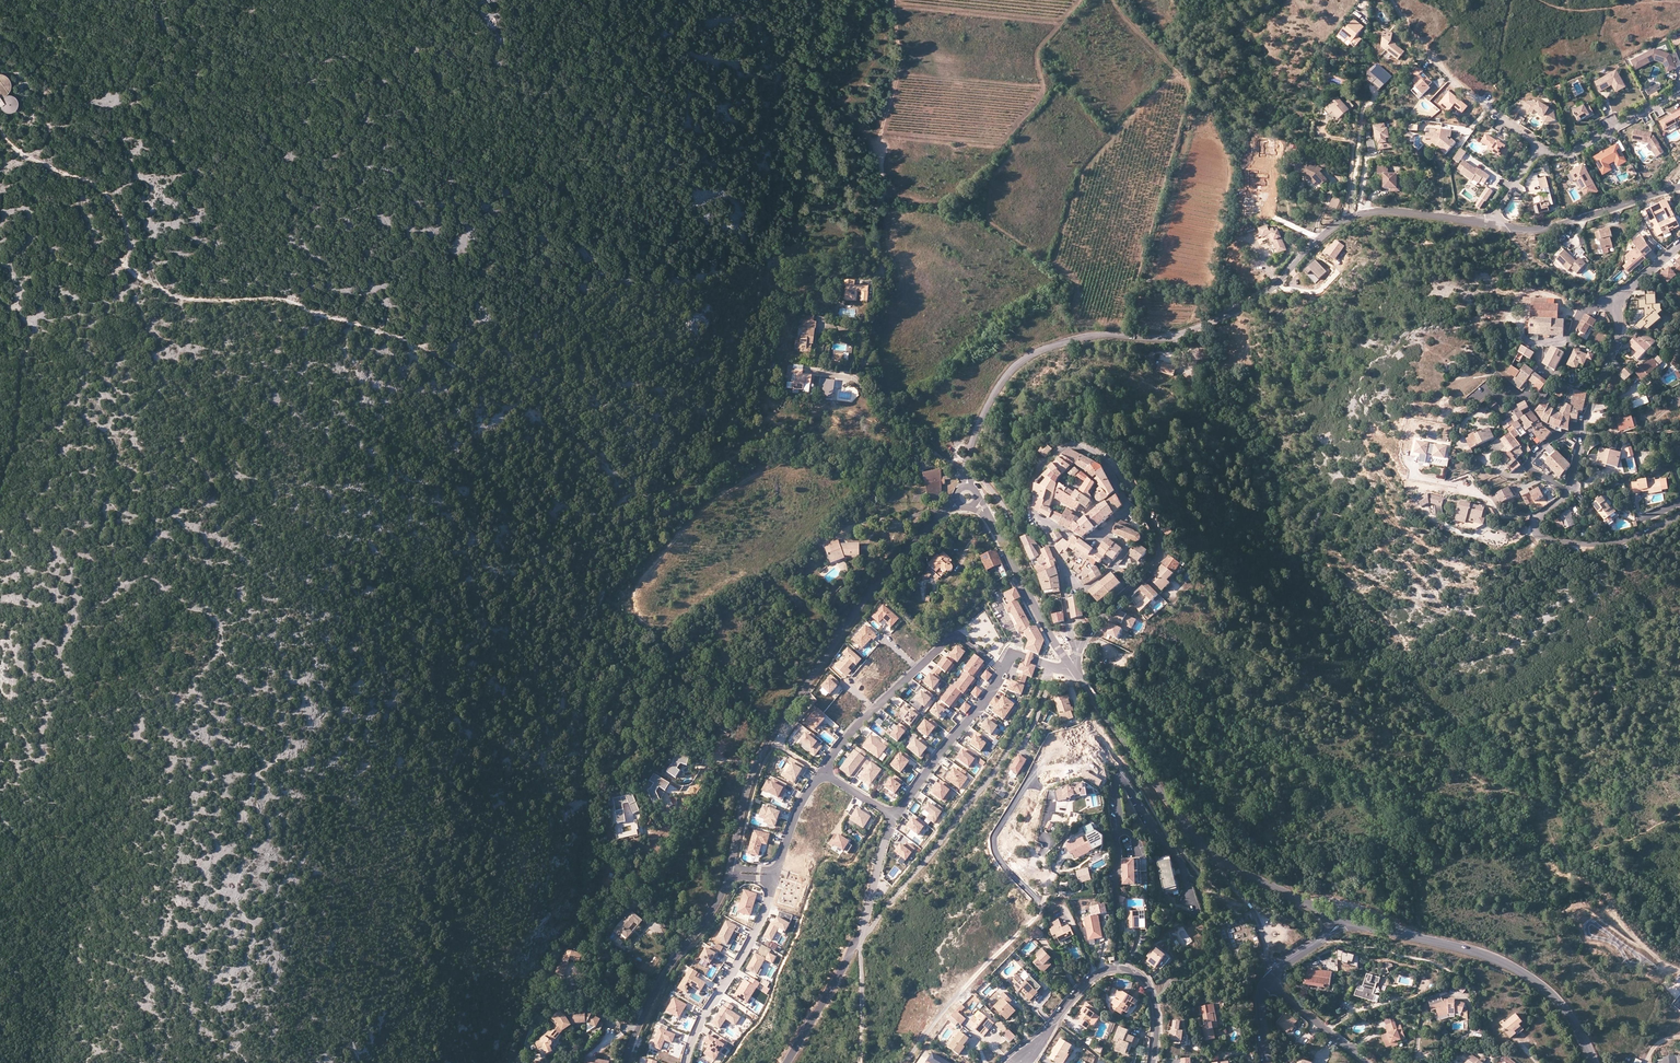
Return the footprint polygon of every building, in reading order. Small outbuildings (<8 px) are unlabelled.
[(1364,28),(1354,20),(1346,30),(1345,29),(1339,36),(1347,42),(1348,40),(1352,43),(1351,44),(1356,48),(1362,40),(1358,36),(1364,28)] [(1392,34),(1383,33),(1381,47),(1399,61),(1405,53),(1391,43),(1392,34)] [(1675,34),(1670,36),(1674,47),(1679,45),(1677,39),(1675,34)] [(1676,53),(1670,55),(1669,54),(1654,49),(1630,62),(1633,69),(1653,59),(1652,57),(1664,61),(1665,63),(1664,63),(1668,72),(1676,69),(1676,68),(1679,67),(1679,63),(1676,53)] [(1662,63),(1666,73),(1668,72),(1664,63),(1665,63),(1664,61),(1652,57),(1653,59),(1633,69),(1635,71),(1654,61),(1662,63)] [(1393,77),(1380,65),(1372,73),(1378,79),(1373,84),(1380,90),(1393,77)] [(1424,72),(1420,69),(1414,75),(1417,78),(1414,82),(1418,86),(1416,88),(1423,95),(1430,89),(1428,87),(1432,83),(1429,80),(1426,82),(1420,76),(1424,72)] [(1625,87),(1616,71),(1594,82),(1599,92),(1604,89),(1602,85),(1606,83),(1607,86),(1612,83),(1617,92),(1625,87)] [(17,103),(17,102),(17,100),(16,99),(15,97),(14,96),(13,95),(11,95),(10,94),(8,94),(7,94),(5,95),(6,94),(7,93),(9,91),(9,89),(10,87),(10,85),(10,83),(10,81),(9,79),(7,77),(6,76),(4,75),(2,74),(1,73),(0,73),(0,107),(0,108),(1,109),(2,110),(3,111),(5,112),(6,112),(8,112),(10,112),(11,112),(13,111),(14,110),(15,109),(16,108),(17,106),(17,105),(17,103)] [(1612,83),(1607,86),(1606,83),(1602,85),(1604,89),(1611,86),(1615,93),(1617,92),(1612,83)] [(1661,89),(1658,84),(1645,91),(1648,96),(1661,89)] [(1423,95),(1416,88),(1412,92),(1419,99),(1423,95)] [(1450,91),(1438,104),(1448,113),(1453,107),(1462,114),(1468,107),(1450,91)] [(1339,100),(1329,108),(1336,115),(1341,120),(1350,111),(1339,100)] [(1532,101),(1529,102),(1531,111),(1533,110),(1538,113),(1543,117),(1545,123),(1555,121),(1553,112),(1546,108),(1543,106),(1538,103),(1537,104),(1532,101)] [(1531,111),(1529,102),(1524,103),(1526,114),(1532,113),(1533,110),(1531,111)] [(1583,106),(1572,112),(1577,122),(1588,116),(1589,117),(1593,115),(1589,107),(1585,109),(1583,106)] [(1336,115),(1329,108),(1326,111),(1333,118),(1336,115)] [(1679,112),(1659,123),(1663,131),(1667,128),(1676,124),(1674,121),(1677,119),(1679,121),(1679,111),(1679,112)] [(1381,150),(1394,148),(1392,138),(1390,138),(1388,129),(1386,129),(1386,124),(1374,126),(1376,131),(1378,131),(1379,140),(1377,140),(1378,145),(1380,145),(1381,150)] [(1442,132),(1431,130),(1431,135),(1427,134),(1427,138),(1424,138),(1424,143),(1430,148),(1433,144),(1437,148),(1438,147),(1443,151),(1442,152),(1446,155),(1456,143),(1452,140),(1451,142),(1450,141),(1451,139),(1449,139),(1449,138),(1451,138),(1452,132),(1442,130),(1442,132)] [(1648,134),(1633,131),(1631,141),(1649,145),(1652,150),(1650,151),(1655,158),(1663,153),(1658,146),(1659,146),(1653,138),(1651,137),(1651,136),(1648,135),(1648,134)] [(1496,141),(1485,134),(1480,141),(1487,146),(1486,148),(1490,150),(1502,159),(1508,149),(1504,147),(1500,144),(1501,143),(1497,140),(1496,141)] [(1617,166),(1625,162),(1616,145),(1603,152),(1604,155),(1601,156),(1600,154),(1599,154),(1592,158),(1601,175),(1609,171),(1606,165),(1614,161),(1617,166)] [(1458,165),(1466,153),(1461,149),(1452,161),(1458,165)] [(1462,160),(1456,168),(1460,171),(1459,172),(1471,180),(1472,179),(1477,183),(1479,180),(1483,183),(1488,176),(1478,169),(1477,171),(1474,169),(1462,160)] [(1320,172),(1317,168),(1311,166),(1311,168),(1308,167),(1308,165),(1296,166),(1296,176),(1307,175),(1314,178),(1321,187),(1328,181),(1320,172)] [(1570,172),(1575,181),(1578,180),(1583,190),(1594,184),(1584,165),(1570,172)] [(1379,175),(1385,175),(1386,189),(1391,189),(1392,192),(1402,191),(1402,187),(1399,185),(1399,181),(1398,174),(1390,174),(1390,166),(1379,166),(1379,175)] [(1544,178),(1537,180),(1540,191),(1543,190),(1547,189),(1544,178)] [(1599,192),(1594,184),(1583,190),(1582,191),(1586,199),(1599,192)] [(1479,197),(1481,198),(1485,201),(1486,202),(1493,192),(1487,187),(1479,197)] [(1547,192),(1546,191),(1544,194),(1537,195),(1540,205),(1535,206),(1537,215),(1548,212),(1546,208),(1552,206),(1548,193),(1547,192)] [(1339,201),(1332,197),(1327,209),(1330,212),(1336,209),(1339,201)] [(1475,206),(1479,209),(1485,201),(1481,198),(1475,206)] [(1665,212),(1669,220),(1675,217),(1667,201),(1661,204),(1661,205),(1665,212)] [(1661,205),(1651,210),(1655,217),(1665,212),(1661,205)] [(1658,237),(1663,234),(1658,223),(1655,217),(1651,210),(1646,212),(1658,237)] [(1671,233),(1670,232),(1669,230),(1674,228),(1675,230),(1679,227),(1675,217),(1669,220),(1665,222),(1664,220),(1658,223),(1663,234),(1665,236),(1671,233)] [(1267,226),(1259,230),(1263,238),(1267,237),(1269,236),(1272,244),(1275,243),(1279,253),(1287,250),(1279,231),(1275,232),(1274,228),(1269,230),(1267,226)] [(1610,229),(1595,233),(1598,242),(1600,241),(1602,248),(1613,245),(1610,238),(1612,237),(1610,229)] [(1272,244),(1269,236),(1267,237),(1274,255),(1279,253),(1275,243),(1272,244)] [(1629,263),(1628,264),(1633,270),(1646,259),(1644,257),(1656,247),(1649,243),(1645,245),(1643,236),(1633,244),(1637,248),(1626,257),(1629,260),(1629,263)] [(1346,247),(1337,241),(1328,254),(1336,260),(1346,247)] [(1574,256),(1572,255),(1569,258),(1576,263),(1580,259),(1585,253),(1580,247),(1576,251),(1576,253),(1574,256)] [(1568,254),(1565,251),(1556,260),(1568,271),(1571,268),(1576,263),(1569,258),(1572,255),(1569,252),(1568,254)] [(1577,274),(1586,264),(1580,259),(1576,263),(1571,268),(1577,274)] [(1316,260),(1305,271),(1309,275),(1312,272),(1319,279),(1327,271),(1316,260)] [(1633,270),(1628,264),(1624,267),(1629,273),(1633,270)] [(1675,266),(1671,269),(1670,268),(1662,275),(1668,284),(1679,274),(1679,273),(1675,266)] [(853,286),(845,286),(844,302),(858,303),(858,295),(861,295),(861,303),(867,303),(868,288),(853,286)] [(1645,318),(1634,326),(1640,331),(1642,330),(1644,331),(1660,318),(1659,316),(1663,312),(1662,310),(1661,302),(1657,302),(1656,290),(1646,291),(1646,301),(1639,302),(1639,310),(1644,310),(1645,318)] [(1548,304),(1531,303),(1531,317),(1527,317),(1527,320),(1530,321),(1529,334),(1529,337),(1532,337),(1533,334),(1564,336),(1564,320),(1558,320),(1559,305),(1548,304)] [(1598,321),(1587,315),(1578,330),(1586,335),(1591,326),(1594,328),(1598,321)] [(1662,320),(1660,318),(1644,331),(1646,332),(1662,320)] [(810,321),(804,321),(802,340),(796,339),(795,348),(801,348),(800,351),(812,353),(815,330),(816,330),(817,322),(815,322),(810,321)] [(1638,361),(1657,342),(1646,334),(1642,339),(1640,337),(1637,340),(1635,338),(1630,343),(1639,352),(1635,357),(1638,361)] [(1523,346),(1515,360),(1519,362),(1523,355),(1531,359),(1534,353),(1523,346)] [(1555,371),(1564,353),(1552,347),(1543,364),(1555,371)] [(1576,347),(1567,365),(1581,372),(1587,358),(1592,361),(1594,356),(1589,354),(1588,355),(1580,351),(1580,350),(1576,347)] [(1652,358),(1636,373),(1644,381),(1659,366),(1652,358)] [(1174,375),(1177,366),(1163,362),(1161,371),(1174,375)] [(1515,378),(1512,383),(1522,392),(1525,389),(1523,387),(1528,380),(1536,386),(1534,388),(1534,389),(1539,393),(1548,383),(1534,372),(1525,365),(1520,372),(1515,378)] [(1508,373),(1515,378),(1520,372),(1511,366),(1508,373)] [(1628,379),(1634,373),(1629,368),(1626,370),(1625,369),(1622,373),(1628,379)] [(794,374),(796,374),(799,375),(799,382),(796,382),(793,381),(792,390),(808,392),(809,384),(811,385),(812,376),(803,375),(803,370),(794,369),(794,374)] [(1560,413),(1559,412),(1556,418),(1569,423),(1570,418),(1577,419),(1578,415),(1582,416),(1587,393),(1574,390),(1571,406),(1565,403),(1560,413)] [(1647,397),(1630,403),(1633,410),(1649,404),(1647,397)] [(1494,400),(1488,405),(1491,409),(1497,404),(1494,400)] [(1550,403),(1543,400),(1542,404),(1536,410),(1542,421),(1548,424),(1554,410),(1553,409),(1549,407),(1550,403)] [(1515,415),(1512,418),(1515,424),(1513,426),(1520,435),(1521,438),(1527,434),(1521,426),(1522,425),(1520,424),(1523,422),(1524,424),(1525,423),(1522,419),(1525,417),(1524,416),(1522,412),(1528,407),(1526,402),(1518,406),(1519,408),(1514,412),(1515,415)] [(1554,410),(1548,424),(1547,426),(1556,430),(1557,428),(1560,429),(1562,429),(1569,431),(1569,430),(1569,423),(1556,418),(1559,412),(1554,410)] [(1539,420),(1531,412),(1526,415),(1535,432),(1544,427),(1542,424),(1540,424),(1539,420)] [(1521,426),(1527,434),(1528,433),(1530,436),(1534,433),(1535,432),(1526,415),(1524,416),(1525,417),(1522,419),(1525,423),(1524,424),(1522,425),(1521,426)] [(1631,415),(1617,420),(1621,432),(1630,429),(1631,431),(1639,428),(1636,418),(1633,419),(1631,415)] [(1515,439),(1515,438),(1520,435),(1513,426),(1515,424),(1512,418),(1504,422),(1502,424),(1506,430),(1508,429),(1511,433),(1515,439)] [(1535,432),(1534,433),(1538,438),(1541,442),(1541,443),(1546,439),(1546,438),(1552,431),(1545,426),(1544,427),(1535,432)] [(1467,439),(1472,449),(1495,438),(1490,428),(1476,435),(1475,433),(1469,436),(1470,438),(1467,439)] [(1511,474),(1521,466),(1516,460),(1523,453),(1522,452),(1524,450),(1521,446),(1515,438),(1515,439),(1511,433),(1501,440),(1500,438),(1491,445),(1497,454),(1501,451),(1502,452),(1503,451),(1507,455),(1505,456),(1502,459),(1503,461),(1509,470),(1511,474)] [(1446,447),(1417,442),(1415,454),(1420,455),(1419,462),(1426,463),(1427,456),(1444,458),(1446,447)] [(1055,446),(1050,444),(1049,446),(1046,444),(1045,445),(1042,443),(1039,448),(1041,450),(1039,452),(1046,457),(1055,446)] [(1550,445),(1546,449),(1550,453),(1554,449),(1550,445)] [(1634,456),(1632,447),(1625,449),(1628,457),(1634,456)] [(1078,465),(1082,456),(1070,449),(1063,456),(1075,463),(1078,465)] [(1621,453),(1601,449),(1598,463),(1599,464),(1599,466),(1606,468),(1607,466),(1618,468),(1621,453)] [(1566,472),(1571,466),(1555,450),(1548,456),(1550,459),(1546,463),(1561,479),(1562,477),(1566,472)] [(1075,463),(1063,456),(1060,458),(1072,467),(1075,463)] [(1090,467),(1093,462),(1082,456),(1078,465),(1086,471),(1090,467)] [(1446,467),(1448,460),(1430,457),(1429,464),(1446,467)] [(1072,467),(1060,458),(1057,461),(1069,471),(1073,467),(1072,467)] [(1541,470),(1545,463),(1537,458),(1533,464),(1541,470)] [(1069,471),(1057,461),(1055,464),(1054,464),(1060,470),(1059,471),(1063,475),(1065,473),(1066,474),(1069,471)] [(1505,471),(1509,470),(1503,461),(1498,464),(1505,471)] [(1102,467),(1093,462),(1090,467),(1093,470),(1089,475),(1094,479),(1098,475),(1104,470),(1102,467)] [(1060,478),(1063,475),(1059,471),(1060,470),(1054,464),(1049,469),(1054,472),(1060,478)] [(1076,468),(1070,474),(1074,478),(1080,471),(1076,468)] [(1054,472),(1049,469),(1046,473),(1043,475),(1047,479),(1042,486),(1036,484),(1034,508),(1049,518),(1051,519),(1054,511),(1052,510),(1050,509),(1044,507),(1046,501),(1045,501),(1046,496),(1048,490),(1055,494),(1058,484),(1057,484),(1049,477),(1054,472)] [(926,485),(945,480),(945,476),(940,476),(940,470),(923,474),(926,485)] [(1057,484),(1060,478),(1054,472),(1049,477),(1057,484)] [(1078,477),(1087,483),(1090,479),(1083,473),(1078,477)] [(1098,491),(1104,501),(1110,497),(1116,492),(1110,481),(1105,473),(1099,477),(1096,480),(1101,484),(1100,485),(1097,489),(1098,491)] [(1134,478),(1129,481),(1135,490),(1135,491),(1140,487),(1134,478)] [(1091,502),(1093,502),(1093,497),(1091,494),(1096,487),(1094,486),(1096,484),(1090,479),(1087,483),(1080,493),(1090,500),(1091,500),(1091,501),(1091,502)] [(945,484),(945,480),(926,485),(929,498),(941,496),(941,484),(945,484)] [(1649,489),(1650,492),(1650,495),(1663,492),(1661,482),(1649,484),(1648,480),(1638,481),(1638,483),(1632,484),(1633,495),(1641,493),(1640,491),(1649,489)] [(1060,483),(1059,489),(1065,493),(1068,489),(1060,483)] [(1538,489),(1536,485),(1529,489),(1531,493),(1530,493),(1535,502),(1544,497),(1539,488),(1538,489)] [(1516,496),(1510,486),(1492,497),(1497,507),(1502,504),(1509,500),(1516,496)] [(1065,493),(1059,489),(1056,499),(1068,506),(1073,499),(1076,494),(1068,488),(1068,489),(1065,493)] [(1531,493),(1529,489),(1520,493),(1523,497),(1530,493),(1531,493)] [(1051,505),(1055,494),(1048,490),(1046,496),(1045,501),(1046,501),(1044,507),(1050,509),(1051,505)] [(1080,506),(1085,509),(1087,509),(1091,502),(1091,501),(1091,500),(1090,500),(1080,493),(1078,491),(1076,494),(1073,499),(1081,504),(1080,506)] [(1103,503),(1104,501),(1098,491),(1097,494),(1096,495),(1096,496),(1096,497),(1098,501),(1103,503)] [(1445,498),(1428,494),(1418,500),(1422,508),(1429,503),(1442,507),(1445,498)] [(941,503),(941,496),(929,498),(930,504),(939,505),(940,504),(941,503)] [(1107,502),(1114,513),(1123,506),(1118,496),(1107,502)] [(1594,505),(1609,525),(1613,521),(1620,516),(1617,513),(1616,514),(1603,497),(1594,505)] [(1073,499),(1068,506),(1078,512),(1085,509),(1080,506),(1081,504),(1073,499)] [(1512,504),(1509,500),(1502,504),(1504,508),(1512,504)] [(1101,506),(1098,507),(1107,519),(1114,513),(1107,502),(1105,503),(1101,506)] [(1484,511),(1485,507),(1480,506),(1480,507),(1461,502),(1456,521),(1466,524),(1465,527),(1476,530),(1478,524),(1481,525),(1482,519),(1484,511)] [(1098,507),(1086,517),(1096,528),(1107,519),(1098,507)] [(1482,519),(1481,525),(1483,525),(1487,512),(1495,514),(1492,509),(1485,507),(1484,511),(1482,519)] [(1054,511),(1051,519),(1061,524),(1063,515),(1058,513),(1059,511),(1054,509),(1054,511)] [(1063,515),(1061,524),(1065,527),(1072,515),(1074,513),(1067,509),(1063,515)] [(1561,520),(1556,523),(1558,529),(1565,526),(1567,530),(1575,526),(1572,517),(1573,517),(1570,511),(1559,516),(1561,520)] [(1072,515),(1065,527),(1071,531),(1075,524),(1073,523),(1076,518),(1072,515)] [(1075,524),(1071,531),(1083,538),(1089,534),(1078,525),(1082,521),(1080,520),(1077,517),(1076,518),(1073,523),(1075,524)] [(1078,525),(1089,534),(1096,528),(1086,517),(1085,518),(1083,517),(1080,520),(1082,521),(1078,525)] [(1141,542),(1143,538),(1141,535),(1135,532),(1136,530),(1136,528),(1134,528),(1133,526),(1132,525),(1122,521),(1119,524),(1115,534),(1126,539),(1126,538),(1128,539),(1127,541),(1128,542),(1130,543),(1132,542),(1132,540),(1138,543),(1141,542)] [(1169,524),(1162,528),(1167,537),(1173,533),(1169,524)] [(1058,531),(1051,534),(1055,542),(1062,537),(1058,531)] [(1027,548),(1032,545),(1036,543),(1029,535),(1022,538),(1027,548)] [(1073,536),(1069,542),(1076,547),(1079,542),(1077,538),(1073,536)] [(1108,538),(1101,547),(1109,553),(1116,544),(1108,538)] [(1076,547),(1069,542),(1068,542),(1064,539),(1055,546),(1060,554),(1063,550),(1066,552),(1070,547),(1074,550),(1076,547)] [(1079,542),(1076,547),(1084,552),(1090,557),(1094,550),(1080,540),(1079,542)] [(833,547),(826,549),(830,560),(843,556),(844,555),(859,555),(859,544),(840,545),(838,541),(832,543),(833,547)] [(1037,554),(1031,557),(1033,561),(1038,559),(1044,555),(1042,551),(1043,550),(1036,543),(1032,545),(1037,554)] [(1114,560),(1123,549),(1116,544),(1109,553),(1108,552),(1106,554),(1107,555),(1114,560)] [(1037,554),(1032,545),(1027,548),(1031,557),(1037,554)] [(1132,549),(1128,554),(1142,565),(1146,559),(1143,557),(1148,551),(1140,545),(1135,551),(1132,549)] [(1042,551),(1044,555),(1050,570),(1056,567),(1055,564),(1057,564),(1057,562),(1055,558),(1054,559),(1049,546),(1043,550),(1042,551)] [(1084,552),(1076,547),(1074,550),(1071,555),(1069,558),(1077,563),(1084,552)] [(1097,551),(1094,550),(1090,557),(1097,561),(1096,561),(1100,563),(1107,555),(1106,554),(1108,552),(1101,547),(1097,551)] [(1063,550),(1060,554),(1066,561),(1069,558),(1071,555),(1066,552),(1063,550)] [(981,558),(993,583),(1007,576),(995,552),(981,558)] [(1090,557),(1084,552),(1077,563),(1075,566),(1073,568),(1079,575),(1087,568),(1090,564),(1087,562),(1090,557)] [(952,562),(943,553),(939,557),(938,556),(929,565),(937,573),(936,574),(940,578),(941,578),(944,575),(947,572),(948,573),(949,573),(950,573),(951,572),(952,572),(952,571),(953,570),(953,569),(953,568),(953,567),(952,566),(951,566),(950,565),(952,562)] [(1042,568),(1037,570),(1039,575),(1048,571),(1050,570),(1044,555),(1038,559),(1042,568)] [(1181,564),(1170,556),(1163,565),(1174,574),(1177,576),(1186,565),(1183,563),(1181,564)] [(1097,561),(1090,557),(1087,562),(1090,564),(1087,568),(1079,575),(1077,577),(1082,581),(1094,572),(1099,570),(1095,563),(1096,561),(1097,561)] [(1163,565),(1155,573),(1156,575),(1158,577),(1156,579),(1153,582),(1163,591),(1171,583),(1168,581),(1174,574),(1163,565)] [(1059,575),(1056,567),(1050,570),(1048,571),(1050,579),(1059,575)] [(1084,585),(1102,575),(1099,570),(1094,572),(1082,581),(1081,581),(1084,585)] [(932,575),(928,571),(923,576),(923,580),(930,578),(930,576),(932,575)] [(1048,571),(1039,575),(1044,589),(1045,592),(1060,588),(1059,575),(1050,579),(1048,571)] [(1113,573),(1093,589),(1090,592),(1099,603),(1122,583),(1113,573)] [(1159,594),(1146,582),(1140,589),(1143,592),(1142,593),(1145,596),(1146,595),(1153,601),(1159,595),(1159,594)] [(1015,588),(1003,595),(1005,598),(1009,605),(1006,606),(1007,607),(1010,613),(1017,626),(1021,632),(1024,637),(1025,636),(1028,642),(1025,650),(1028,651),(1033,653),(1039,655),(1044,640),(1035,625),(1031,627),(1017,600),(1020,598),(1015,588)] [(1080,599),(1079,595),(1068,599),(1072,619),(1083,616),(1080,599)] [(898,619),(883,606),(873,617),(879,623),(883,618),(888,623),(887,624),(889,626),(891,627),(898,619)] [(1127,616),(1128,615),(1119,611),(1111,618),(1122,623),(1120,627),(1129,631),(1131,627),(1133,628),(1137,620),(1127,616)] [(1065,621),(1064,612),(1052,615),(1055,624),(1065,621)] [(877,636),(866,626),(853,640),(862,648),(872,638),(873,640),(875,638),(877,636)] [(948,655),(946,659),(951,663),(954,660),(957,662),(965,653),(957,647),(954,651),(950,656),(948,655)] [(834,668),(843,675),(848,669),(851,666),(853,663),(856,666),(861,661),(848,649),(843,655),(846,658),(841,664),(839,662),(834,668)] [(1033,653),(1028,651),(1026,657),(1025,662),(1030,664),(1031,659),(1033,653)] [(982,663),(984,662),(975,655),(969,663),(978,669),(982,663)] [(946,659),(944,658),(941,662),(938,667),(942,670),(945,672),(952,663),(951,663),(946,659)] [(1016,683),(1024,685),(1027,675),(1032,677),(1035,666),(1030,664),(1025,662),(1021,661),(1018,670),(1024,672),(1023,674),(1020,673),(1016,683)] [(952,663),(945,672),(947,674),(954,665),(952,663)] [(974,675),(978,669),(969,663),(963,670),(966,672),(972,677),(974,675)] [(851,672),(848,669),(843,675),(846,678),(851,672)] [(938,676),(932,672),(928,677),(924,683),(933,689),(939,682),(936,679),(938,676)] [(973,680),(974,679),(974,678),(972,677),(966,672),(960,680),(969,686),(970,684),(973,680)] [(831,675),(828,679),(829,680),(822,687),(830,694),(833,691),(837,687),(836,686),(839,682),(831,675)] [(967,688),(969,686),(960,680),(954,687),(961,692),(963,694),(965,692),(967,688)] [(1024,685),(1016,683),(1007,680),(1006,684),(1010,685),(1009,687),(1008,690),(1021,694),(1024,685)] [(961,692),(954,687),(952,686),(946,693),(955,700),(960,694),(961,692)] [(830,694),(822,687),(819,690),(827,697),(830,694)] [(933,695),(927,690),(924,694),(921,692),(917,697),(915,700),(924,707),(933,695)] [(955,700),(946,693),(940,701),(946,705),(949,707),(950,706),(952,704),(955,700)] [(1068,695),(1055,699),(1063,722),(1074,718),(1072,711),(1068,700),(1070,699),(1068,695)] [(972,704),(976,699),(971,696),(968,700),(972,704)] [(1011,708),(1014,704),(1003,697),(1002,699),(1000,701),(994,697),(992,700),(1008,712),(1011,708)] [(943,709),(946,705),(940,701),(939,700),(931,712),(939,718),(942,713),(945,711),(943,709)] [(1006,716),(1008,712),(992,700),(989,704),(995,708),(994,710),(992,712),(1003,719),(1006,716)] [(904,706),(901,710),(907,715),(906,717),(903,720),(910,725),(920,713),(914,708),(911,712),(910,711),(904,706)] [(824,713),(818,708),(806,722),(814,729),(816,727),(817,727),(821,722),(824,720),(821,717),(824,713)] [(995,724),(997,721),(990,716),(988,719),(995,724)] [(935,729),(938,725),(931,719),(928,723),(925,721),(918,730),(927,737),(931,732),(934,728),(935,729)] [(996,726),(987,720),(985,724),(982,728),(991,734),(996,726)] [(898,727),(893,723),(891,726),(889,728),(894,732),(891,736),(897,741),(907,729),(900,723),(898,727)] [(730,730),(724,725),(721,730),(727,734),(730,730)] [(815,739),(816,737),(811,732),(808,736),(806,734),(801,740),(811,748),(809,751),(815,755),(818,751),(816,749),(820,745),(813,741),(815,739)] [(984,736),(977,732),(974,735),(976,737),(973,740),(971,744),(980,751),(986,744),(981,740),(984,736)] [(880,743),(871,736),(868,740),(863,746),(879,758),(889,744),(883,739),(880,743)] [(918,742),(915,740),(908,749),(921,759),(924,755),(922,753),(924,751),(926,748),(924,747),(927,743),(921,738),(918,742)] [(866,753),(858,747),(855,750),(856,751),(855,753),(853,752),(842,767),(842,770),(846,772),(850,776),(864,757),(866,753)] [(973,753),(965,747),(962,751),(960,754),(957,759),(969,767),(974,759),(971,757),(973,753)] [(909,756),(902,751),(891,765),(900,772),(905,767),(908,762),(906,760),(909,756)] [(689,759),(676,755),(672,767),(672,766),(667,773),(676,779),(680,772),(678,771),(680,765),(687,767),(689,759)] [(1017,776),(1026,762),(1023,760),(1024,759),(1020,756),(1010,772),(1017,776)] [(793,759),(790,763),(793,765),(788,774),(785,778),(794,783),(798,777),(805,766),(793,759)] [(867,760),(863,766),(866,769),(861,775),(866,779),(871,783),(881,769),(871,762),(871,763),(867,760)] [(966,771),(960,767),(957,771),(953,768),(950,774),(946,778),(960,788),(967,778),(964,775),(966,771)] [(659,788),(666,793),(670,785),(654,775),(650,782),(654,784),(651,789),(648,791),(653,805),(661,802),(656,793),(659,788)] [(902,780),(896,775),(892,779),(891,779),(885,787),(894,794),(898,789),(900,785),(899,785),(902,780)] [(785,790),(787,785),(775,779),(773,784),(768,793),(782,800),(784,796),(783,796),(784,794),(785,794),(787,791),(785,790)] [(950,786),(942,780),(939,784),(938,783),(934,787),(931,792),(944,801),(951,792),(948,790),(950,786)] [(773,784),(768,781),(763,791),(768,793),(773,784)] [(1082,790),(1086,789),(1085,784),(1075,785),(1075,788),(1056,791),(1057,802),(1067,801),(1068,803),(1071,804),(1074,804),(1077,802),(1077,798),(1083,797),(1082,790)] [(629,804),(634,816),(640,813),(633,796),(613,799),(618,825),(626,824),(623,805),(629,804)] [(778,808),(769,804),(768,809),(763,807),(759,818),(765,821),(764,824),(775,828),(778,821),(781,814),(776,812),(778,808)] [(935,808),(928,804),(926,806),(924,810),(930,814),(927,818),(934,822),(944,808),(938,804),(935,808)] [(857,811),(853,809),(849,815),(853,817),(851,820),(864,828),(871,817),(867,814),(858,809),(857,811)] [(926,823),(917,817),(914,820),(913,819),(910,823),(907,826),(918,834),(926,823)] [(1050,832),(1055,826),(1049,822),(1045,829),(1050,832)] [(1088,836),(1096,832),(1093,824),(1085,828),(1088,836)] [(771,835),(754,830),(748,853),(759,856),(763,843),(768,845),(769,842),(771,835)] [(1104,837),(1097,832),(1096,832),(1088,836),(1091,841),(1086,844),(1083,838),(1068,845),(1072,853),(1074,852),(1077,857),(1090,851),(1090,850),(1094,848),(1094,849),(1101,851),(1103,845),(1104,837)] [(839,838),(836,836),(830,845),(834,847),(835,845),(844,851),(845,851),(849,853),(853,846),(849,843),(850,843),(840,837),(839,838)] [(914,848),(906,842),(903,847),(900,844),(897,849),(895,852),(906,859),(914,848)] [(1124,843),(1125,851),(1132,850),(1131,842),(1124,843)] [(1141,859),(1123,859),(1123,884),(1141,884),(1141,859)] [(1171,873),(1175,873),(1174,871),(1172,859),(1159,862),(1162,877),(1165,893),(1178,890),(1176,878),(1175,876),(1172,877),(1171,873)] [(799,875),(789,872),(787,880),(780,878),(777,887),(782,889),(777,903),(794,908),(801,884),(796,883),(799,875)] [(756,895),(744,891),(736,917),(749,921),(756,895)] [(1090,908),(1091,917),(1096,916),(1098,915),(1106,913),(1105,905),(1090,908)] [(1145,911),(1127,912),(1128,929),(1138,928),(1146,928),(1145,911)] [(792,915),(779,912),(778,916),(774,923),(772,922),(771,925),(764,937),(771,941),(778,928),(785,931),(791,921),(792,915)] [(642,921),(632,913),(626,921),(624,919),(614,931),(620,936),(621,934),(627,939),(633,933),(629,930),(634,923),(638,926),(642,921)] [(1099,929),(1096,916),(1091,917),(1085,918),(1090,940),(1097,939),(1103,938),(1101,929),(1099,929)] [(1052,929),(1061,925),(1059,920),(1050,924),(1052,929)] [(741,929),(728,922),(718,940),(728,945),(735,931),(739,933),(740,931),(741,929)] [(1044,931),(1040,925),(1033,932),(1035,934),(1039,937),(1044,931)] [(1052,929),(1051,930),(1054,936),(1057,935),(1061,942),(1075,936),(1071,928),(1064,931),(1062,927),(1061,925),(1052,929)] [(1237,942),(1237,930),(1229,929),(1228,942),(1237,942)] [(758,952),(759,953),(757,955),(756,954),(747,970),(757,975),(765,959),(774,964),(777,957),(770,953),(772,950),(762,944),(758,952)] [(718,951),(708,946),(701,958),(711,964),(718,951)] [(1034,963),(1041,971),(1046,966),(1044,965),(1048,961),(1051,958),(1047,953),(1042,949),(1035,955),(1038,959),(1034,963)] [(1166,955),(1158,949),(1155,952),(1150,959),(1148,962),(1156,968),(1157,967),(1159,969),(1161,970),(1170,959),(1166,955)] [(559,963),(556,973),(564,975),(569,960),(578,963),(581,955),(566,950),(563,961),(561,960),(560,964),(559,963)] [(1344,952),(1338,950),(1339,961),(1358,967),(1358,956),(1349,954),(1343,953),(1344,952)] [(1046,966),(1041,971),(1044,973),(1052,965),(1048,961),(1044,965),(1046,966)] [(1387,966),(1382,967),(1383,970),(1381,975),(1385,975),(1389,973),(1387,966)] [(707,984),(696,978),(699,973),(691,969),(680,989),(688,994),(693,987),(702,992),(707,984)] [(1309,969),(1308,977),(1308,983),(1330,986),(1332,972),(1309,969)] [(1023,988),(1028,992),(1029,994),(1027,996),(1026,997),(1029,1000),(1038,992),(1027,982),(1026,983),(1018,975),(1015,979),(1014,978),(1011,981),(1013,982),(1012,983),(1020,991),(1022,990),(1023,988)] [(1380,978),(1368,975),(1364,988),(1365,988),(1364,991),(1357,990),(1356,995),(1375,1001),(1376,995),(1375,995),(1378,982),(1379,983),(1380,978)] [(1308,983),(1308,977),(1305,977),(1304,985),(1330,989),(1330,986),(1308,983)] [(759,983),(751,978),(748,983),(745,981),(735,997),(747,1004),(759,983)] [(1032,978),(1027,982),(1038,992),(1042,988),(1032,978)] [(1020,991),(1012,983),(1011,984),(1019,992),(1020,991)] [(1469,988),(1465,985),(1457,987),(1464,994),(1469,988)] [(1124,1011),(1127,1013),(1133,1004),(1135,1005),(1137,1001),(1133,998),(1122,990),(1120,992),(1118,996),(1113,1004),(1114,1004),(1112,1007),(1114,1008),(1115,1010),(1122,1014),(1124,1011)] [(1008,1003),(1011,1000),(1004,993),(1001,996),(1003,998),(994,1007),(1007,1020),(1016,1011),(1012,1006),(1009,1004),(1008,1003)] [(1438,1010),(1440,1015),(1443,1014),(1444,1017),(1449,1016),(1457,1015),(1456,1012),(1459,1011),(1464,1013),(1465,1009),(1466,1004),(1459,1001),(1455,1002),(1455,1000),(1449,1000),(1449,1001),(1446,1001),(1444,1002),(1442,996),(1441,993),(1428,998),(1431,1006),(1431,1007),(1432,1012),(1438,1010)] [(688,1006),(676,999),(669,1012),(681,1018),(688,1006)] [(729,1003),(726,1008),(725,1007),(723,1011),(714,1024),(723,1030),(729,1021),(738,1027),(743,1019),(733,1012),(736,1008),(729,1003)] [(1085,1006),(1086,1008),(1083,1013),(1080,1017),(1082,1018),(1080,1021),(1079,1023),(1088,1029),(1091,1025),(1094,1027),(1100,1020),(1101,1021),(1103,1019),(1098,1015),(1100,1012),(1087,1003),(1085,1006)] [(955,1021),(956,1022),(962,1016),(959,1013),(965,1007),(963,1005),(951,1018),(955,1021)] [(1214,1013),(1215,1012),(1214,1005),(1200,1007),(1201,1015),(1204,1015),(1206,1025),(1203,1026),(1206,1040),(1216,1038),(1214,1028),(1213,1022),(1215,1022),(1214,1013)] [(552,1018),(557,1022),(551,1027),(560,1033),(563,1030),(570,1024),(571,1024),(575,1021),(587,1021),(596,1026),(600,1019),(591,1014),(585,1013),(576,1013),(567,1018),(565,1015),(559,1010),(552,1018)] [(984,1036),(989,1031),(986,1028),(991,1021),(989,1020),(986,1017),(981,1013),(971,1025),(978,1031),(984,1036)] [(1286,1013),(1276,1024),(1287,1033),(1289,1030),(1293,1025),(1290,1023),(1293,1019),(1286,1013)] [(1515,1029),(1520,1025),(1523,1022),(1517,1014),(1506,1023),(1504,1021),(1501,1023),(1506,1030),(1505,1031),(1512,1038),(1517,1034),(1518,1036),(1519,1035),(1515,1029)] [(966,1020),(962,1016),(956,1022),(961,1026),(966,1020)] [(986,1028),(989,1031),(994,1024),(991,1021),(986,1028)] [(1011,1031),(1000,1021),(996,1025),(1006,1036),(1011,1031)] [(1181,1022),(1175,1021),(1174,1028),(1170,1027),(1169,1032),(1168,1037),(1173,1038),(1173,1040),(1182,1042),(1183,1035),(1184,1031),(1180,1030),(1181,1022)] [(1398,1030),(1397,1026),(1395,1022),(1385,1026),(1388,1033),(1383,1035),(1387,1048),(1393,1046),(1392,1044),(1397,1042),(1406,1039),(1402,1028),(1398,1030)] [(1524,1030),(1520,1025),(1515,1029),(1519,1035),(1524,1030)] [(560,1033),(551,1027),(540,1039),(534,1042),(541,1056),(552,1051),(549,1044),(560,1033)] [(1115,1050),(1121,1052),(1123,1047),(1128,1049),(1130,1044),(1132,1045),(1135,1037),(1132,1036),(1128,1034),(1129,1030),(1120,1027),(1114,1040),(1118,1042),(1115,1050)] [(675,1036),(659,1029),(652,1047),(661,1051),(665,1041),(672,1044),(675,1036)] [(1016,1037),(1011,1031),(1006,1036),(1005,1037),(1011,1043),(1016,1037)] [(949,1048),(956,1054),(962,1047),(963,1047),(966,1043),(969,1040),(959,1033),(949,1048)] [(718,1042),(709,1036),(704,1042),(712,1048),(710,1051),(711,1052),(708,1057),(714,1061),(718,1056),(718,1057),(728,1042),(721,1037),(718,1042)] [(1140,1039),(1135,1037),(1132,1045),(1130,1044),(1129,1046),(1136,1048),(1140,1039)] [(1057,1062),(1061,1062),(1067,1054),(1069,1055),(1070,1052),(1069,1052),(1072,1046),(1061,1039),(1056,1048),(1057,1048),(1056,1050),(1054,1054),(1050,1059),(1057,1062)] [(676,1045),(673,1055),(680,1057),(683,1047),(676,1045)] [(962,1047),(956,1054),(959,1056),(965,1049),(963,1047),(962,1047)] [(513,1062),(521,1053),(517,1050),(509,1059),(513,1062)] [(1465,1062),(1485,1062),(1487,1060),(1483,1057),(1480,1061),(1467,1051),(1462,1059),(1466,1062),(1465,1062)] [(932,1054),(927,1062),(948,1062),(932,1054)] [(1061,1062),(1065,1062),(1070,1056),(1069,1055),(1067,1054),(1061,1062)] [(1504,1054),(1500,1059),(1501,1060),(1506,1062),(1516,1062),(1504,1054)]
